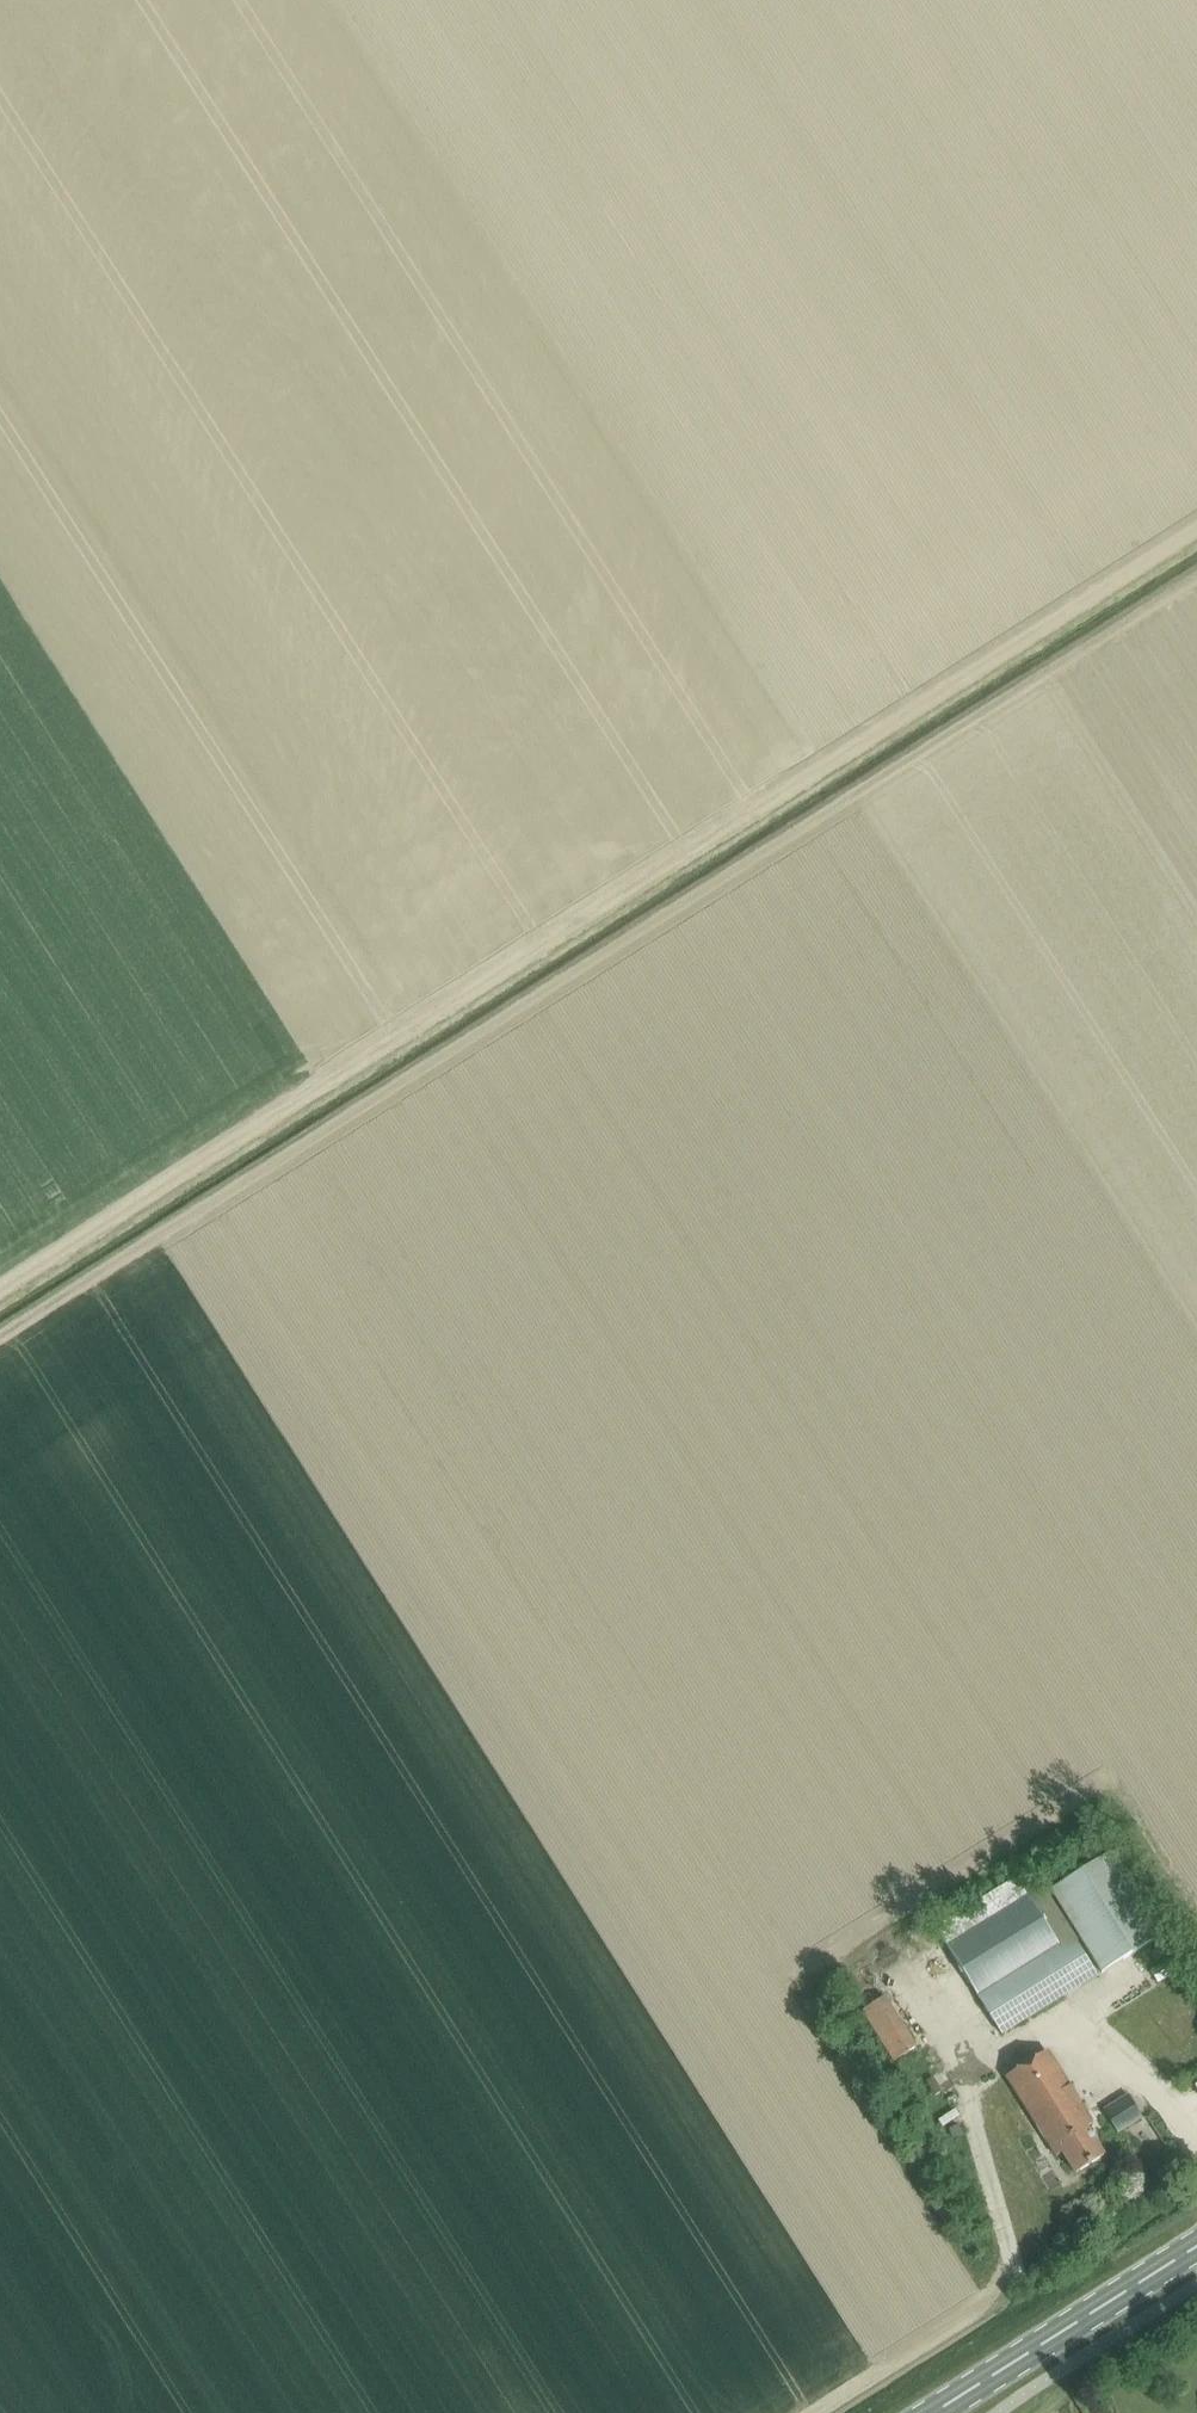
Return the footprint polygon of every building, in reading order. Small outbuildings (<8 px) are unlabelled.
[(1049,1890),(1100,1972),(1162,1933),(1110,1851),(1049,1890)] [(1032,1905),(1026,1895),(1015,1878),(934,1929),(1001,2035),(1096,1974),(1047,1896),(1032,1905)] [(892,2062),(917,2047),(885,1997),(861,2012),(892,2062)] [(1075,2173),(1103,2155),(1086,2127),(1092,2123),(1046,2051),(1006,2077),(1056,2156),(1062,2152),(1075,2173)] [(1103,2110),(1117,2132),(1141,2116),(1127,2094),(1103,2110)]
